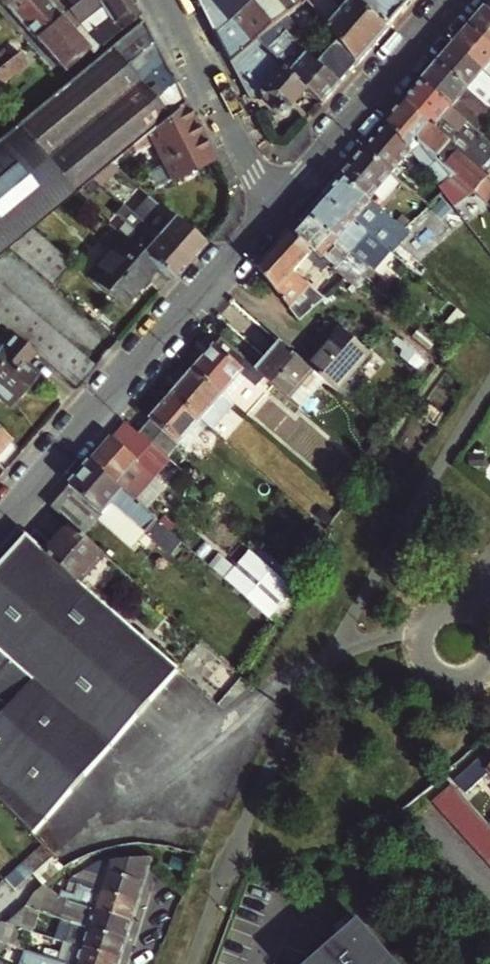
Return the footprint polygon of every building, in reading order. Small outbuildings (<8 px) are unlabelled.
[(66,0),(46,0),(11,0),(5,5),(34,37),(52,21),(67,9),(69,8),(71,6),(66,0)] [(99,47),(139,13),(132,0),(78,0),(71,6),(69,8),(67,9),(99,47)] [(208,16),(232,64),(260,40),(267,34),(291,14),(300,5),(297,0),(200,0),(208,16)] [(300,5),(291,14),(299,23),(310,14),(302,4),(307,0),(297,0),(300,5)] [(391,28),(364,0),(354,0),(330,28),(340,41),(359,64),(391,28)] [(391,28),(414,2),(412,0),(364,0),(391,28)] [(489,45),(489,10),(488,8),(479,18),(470,28),(489,45)] [(92,53),(99,47),(67,9),(52,21),(34,37),(64,70),(88,49),(92,53)] [(72,194),(92,178),(110,162),(145,134),(184,102),(142,20),(0,137),(0,253),(9,246),(9,245),(31,228),(72,194)] [(454,46),(489,76),(489,45),(470,28),(454,46)] [(340,41),(319,65),(309,57),(287,32),(277,43),(267,34),(260,40),(286,70),(307,89),(324,104),(348,77),(359,64),(340,41)] [(286,70),(260,40),(232,64),(251,99),(256,103),(257,103),(259,103),(261,102),(262,100),(263,98),(279,112),(279,115),(281,117),(283,119),(287,118),(289,117),(291,114),(291,111),(289,108),(307,89),(286,70)] [(454,46),(445,56),(438,64),(489,110),(489,76),(454,46)] [(0,66),(0,85),(28,63),(22,57),(28,52),(23,47),(17,52),(11,57),(0,66)] [(8,53),(11,57),(17,52),(14,48),(8,53)] [(438,64),(421,84),(478,132),(484,124),(489,129),(489,110),(438,64)] [(405,102),(488,173),(489,171),(489,143),(478,132),(421,84),(405,102)] [(184,102),(145,134),(169,182),(214,160),(184,102)] [(410,149),(416,141),(476,193),(489,175),(488,173),(405,102),(388,122),(410,149)] [(364,149),(393,174),(412,152),(410,149),(388,122),(364,149)] [(393,174),(364,149),(352,163),(340,177),(404,230),(431,206),(412,190),(393,174)] [(404,230),(340,177),(324,195),(385,247),(404,230)] [(92,178),(72,194),(98,216),(114,197),(92,178)] [(451,178),(440,186),(445,192),(448,197),(461,186),(451,178)] [(417,183),(412,190),(431,206),(445,192),(440,186),(438,184),(427,194),(417,183)] [(203,243),(140,189),(125,207),(187,262),(203,243)] [(324,195),(307,214),(366,264),(377,249),(407,274),(411,269),(385,247),(324,195)] [(187,262),(125,207),(108,225),(116,233),(156,267),(171,280),(187,262)] [(292,233),(313,252),(344,279),(352,286),(369,266),(366,264),(307,214),(292,233)] [(9,246),(53,284),(72,263),(68,259),(31,228),(9,245),(9,246)] [(156,267),(116,233),(106,244),(111,248),(86,277),(121,306),(144,278),(145,279),(156,267)] [(296,273),(313,252),(292,233),(260,269),(300,321),(326,300),(296,273)] [(0,282),(0,320),(7,327),(33,349),(77,388),(96,365),(0,282)] [(7,327),(0,334),(0,347),(1,348),(0,349),(0,397),(9,404),(35,373),(22,362),(33,349),(7,327)] [(343,329),(309,367),(323,379),(337,392),(371,353),(343,329)] [(99,359),(115,339),(106,332),(91,353),(99,359)] [(195,371),(223,396),(245,372),(251,377),(264,388),(271,380),(258,369),(223,339),(195,371)] [(258,369),(271,380),(300,406),(323,379),(309,367),(281,343),(258,369)] [(410,349),(404,357),(416,368),(423,360),(410,349)] [(230,401),(223,396),(195,371),(174,395),(202,420),(215,431),(236,407),(230,401)] [(245,372),(223,396),(230,401),(251,377),(245,372)] [(152,420),(180,445),(202,420),(174,395),(152,420)] [(168,459),(180,445),(152,420),(140,434),(168,459)] [(9,438),(0,430),(0,449),(9,438)] [(129,472),(148,488),(171,461),(168,459),(140,434),(134,430),(121,444),(139,460),(129,472)] [(136,502),(148,488),(129,472),(139,460),(121,444),(113,438),(92,462),(136,502)] [(136,502),(92,462),(52,508),(72,525),(84,536),(112,504),(172,556),(183,543),(158,521),(136,502)] [(323,486),(314,497),(324,506),(333,495),(323,486)] [(329,531),(319,522),(309,533),(320,542),(329,531)] [(46,553),(81,583),(105,555),(84,536),(72,525),(56,543),(55,542),(46,553)] [(35,834),(137,719),(179,670),(149,644),(81,583),(46,553),(27,536),(0,567),(0,799),(35,834)] [(227,581),(269,617),(291,592),(250,555),(227,581)] [(489,773),(489,752),(474,766),(476,768),(459,784),(468,793),(489,773)] [(433,802),(442,813),(462,795),(453,784),(433,802)] [(442,813),(451,823),(471,804),(462,795),(442,813)] [(471,804),(451,823),(461,833),(480,815),(471,804)] [(480,815),(461,833),(470,843),(489,825),(480,815)] [(479,853),(489,843),(489,826),(489,825),(470,843),(479,853)] [(488,863),(489,861),(489,843),(479,853),(488,863)] [(27,862),(36,871),(43,865),(55,856),(46,847),(27,862)] [(43,865),(36,871),(45,881),(65,865),(55,856),(43,865)] [(5,874),(16,885),(36,871),(27,862),(22,857),(5,874)] [(75,878),(139,903),(152,863),(131,861),(108,865),(82,875),(75,878)] [(133,922),(139,903),(75,878),(59,892),(58,892),(68,896),(95,907),(133,922)] [(45,881),(34,889),(32,894),(33,899),(42,906),(48,901),(58,892),(59,892),(45,881)] [(42,906),(127,940),(133,922),(95,907),(92,917),(77,911),(78,908),(66,902),(68,896),(58,892),(48,901),(42,906)] [(121,959),(127,940),(42,906),(23,921),(37,927),(77,942),(83,944),(121,959)] [(0,920),(0,935),(4,937),(13,930),(23,921),(5,914),(0,920)] [(361,919),(312,963),(402,963),(361,919)] [(37,927),(23,921),(13,930),(4,937),(13,941),(29,946),(37,927)] [(77,962),(83,944),(77,942),(71,960),(77,962)] [(121,959),(83,944),(77,962),(81,963),(120,963),(121,959)] [(77,962),(71,960),(63,957),(47,952),(43,963),(81,963),(77,962)] [(10,961),(0,955),(0,963),(9,963),(10,961)]
